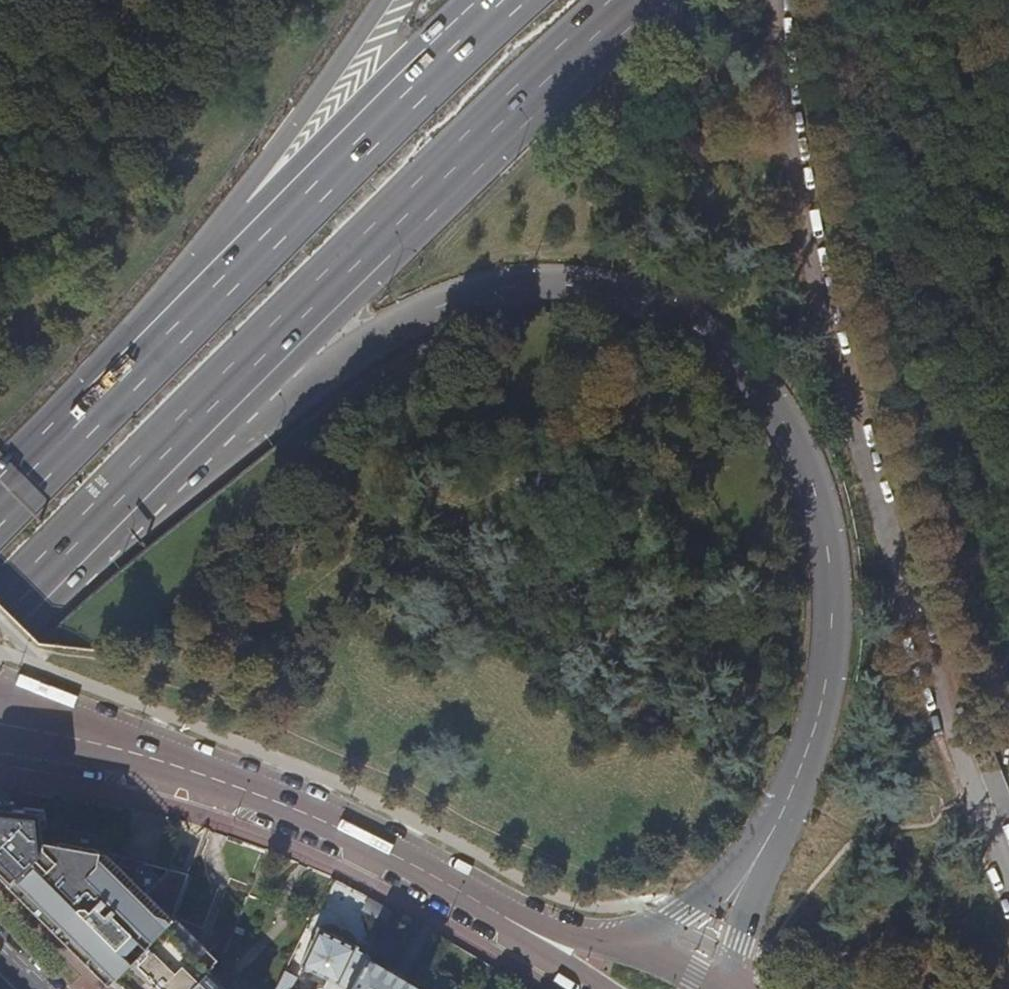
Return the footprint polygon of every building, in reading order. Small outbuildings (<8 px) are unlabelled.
[(109,983),(152,939),(169,922),(174,916),(183,892),(139,866),(29,855),(25,824),(0,814),(0,874),(15,889),(85,958),(109,983)] [(218,960),(174,916),(169,922),(213,966),(218,960)] [(109,983),(115,988),(190,988),(210,967),(213,966),(169,922),(152,939),(109,983)] [(369,957),(357,951),(354,951),(355,948),(318,929),(299,966),(327,980),(322,988),(352,988),(368,961),(369,957)] [(369,957),(372,952),(360,946),(357,951),(369,957)] [(368,961),(352,988),(418,988),(368,961)] [(190,988),(222,988),(219,986),(219,980),(216,973),(210,967),(190,988)] [(286,973),(277,988),(290,988),(296,979),(286,973)]
